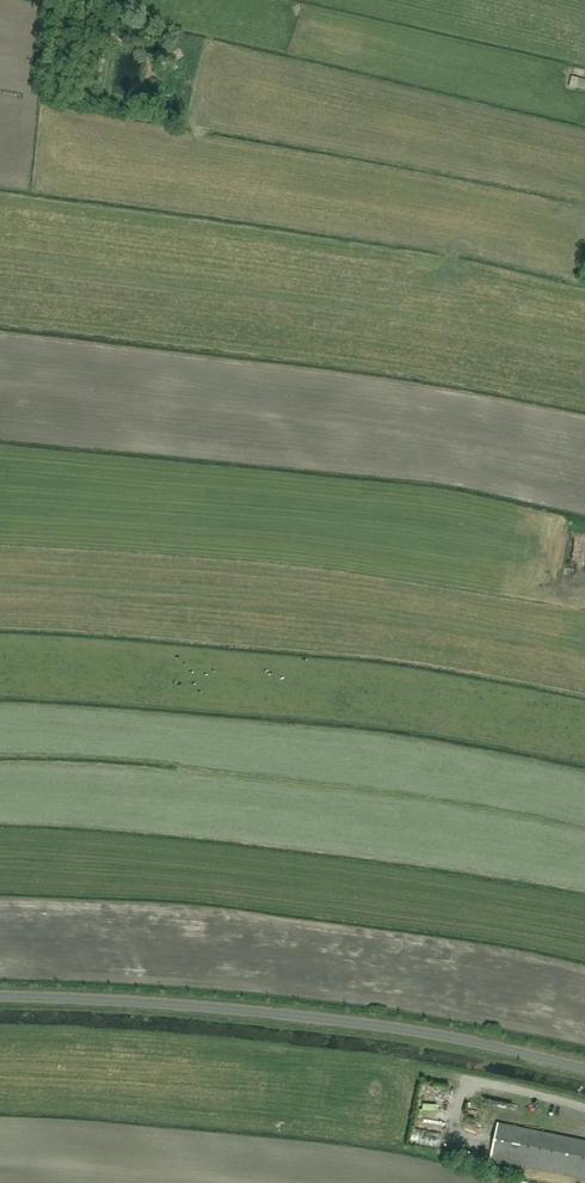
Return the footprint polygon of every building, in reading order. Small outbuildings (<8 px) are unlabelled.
[(571,87),(572,79),(562,77),(561,85),(571,87)] [(578,78),(576,88),(580,89),(584,90),(584,80),(578,78)] [(498,1124),(491,1159),(584,1178),(584,1142),(498,1124)] [(442,1134),(413,1129),(411,1144),(439,1149),(442,1134)]
